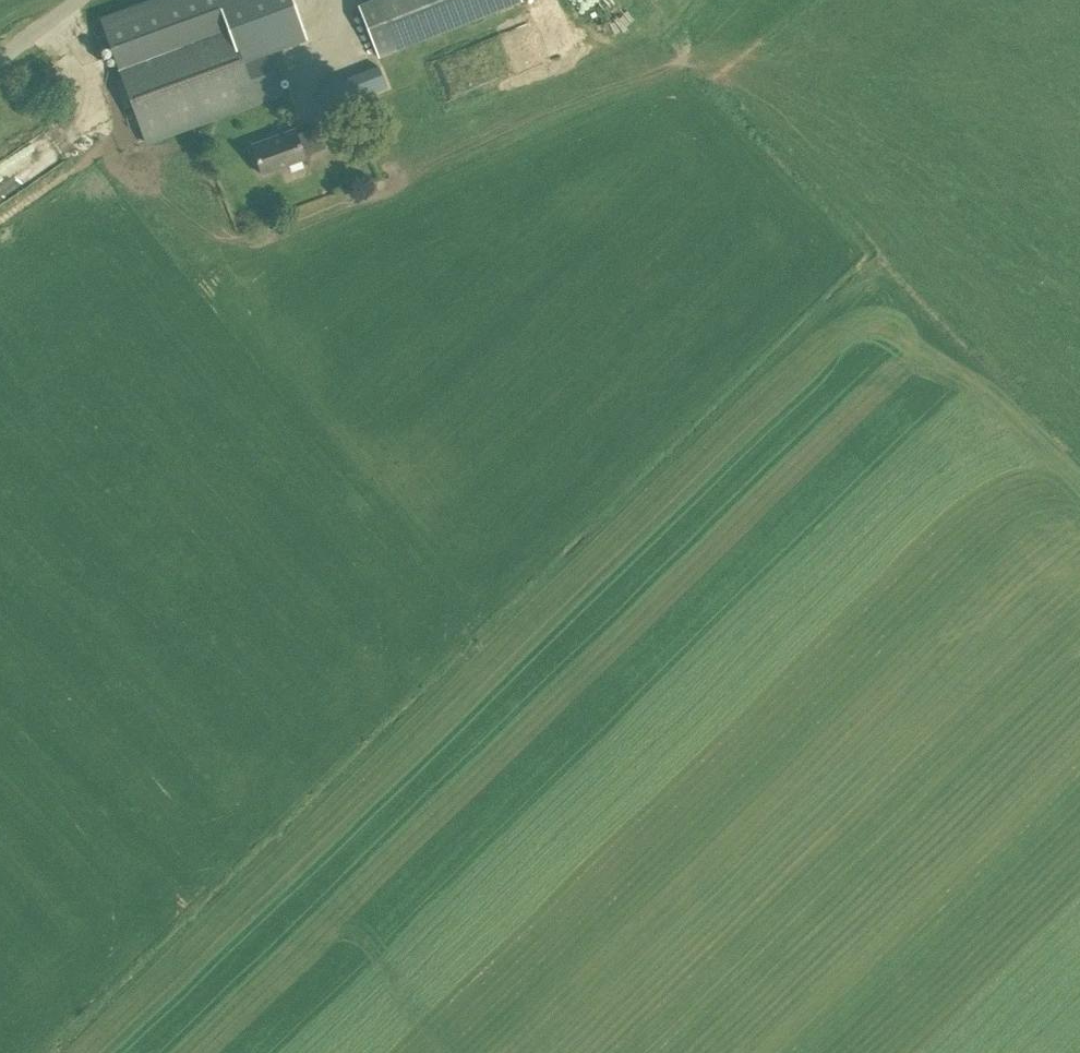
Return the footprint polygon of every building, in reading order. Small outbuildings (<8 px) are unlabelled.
[(302,31),(295,11),(291,1),(291,0),(144,0),(99,15),(146,145),(282,94),(264,46),(302,31)] [(379,0),(367,0),(357,4),(378,57),(398,49),(379,0)] [(398,49),(521,4),(520,0),(379,0),(398,49)] [(386,87),(378,65),(361,72),(370,94),(386,87)] [(326,147),(318,125),(294,134),(293,130),(252,145),(262,174),(303,158),(303,156),(326,147)] [(106,135),(110,150),(141,142),(137,127),(106,135)] [(30,185),(13,161),(0,170),(0,206),(30,185)]
